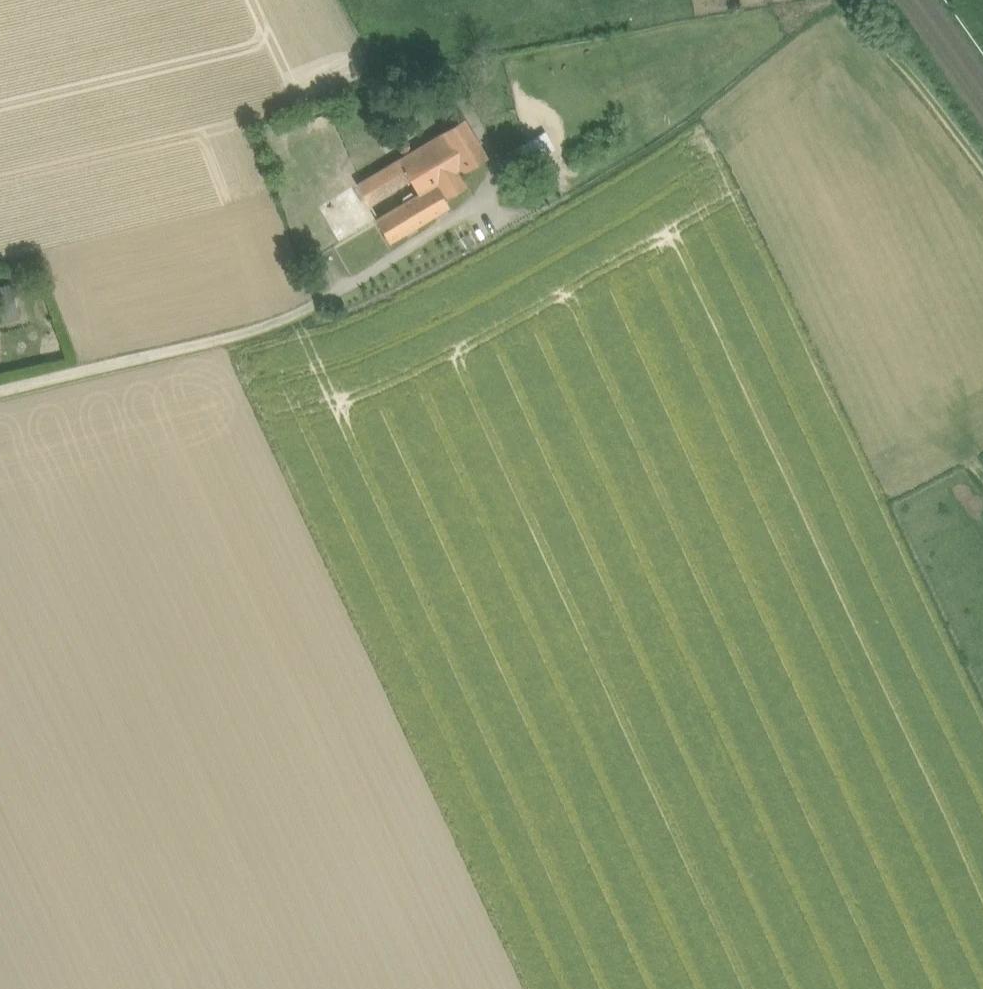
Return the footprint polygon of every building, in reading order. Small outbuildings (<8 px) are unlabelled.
[(455,121),(314,206),(339,247),(373,226),(386,247),(445,211),(441,205),(465,190),(457,178),(481,164),(455,121)] [(517,144),(523,159),(552,148),(546,132),(517,144)] [(18,316),(10,282),(0,284),(0,321),(18,316)]
